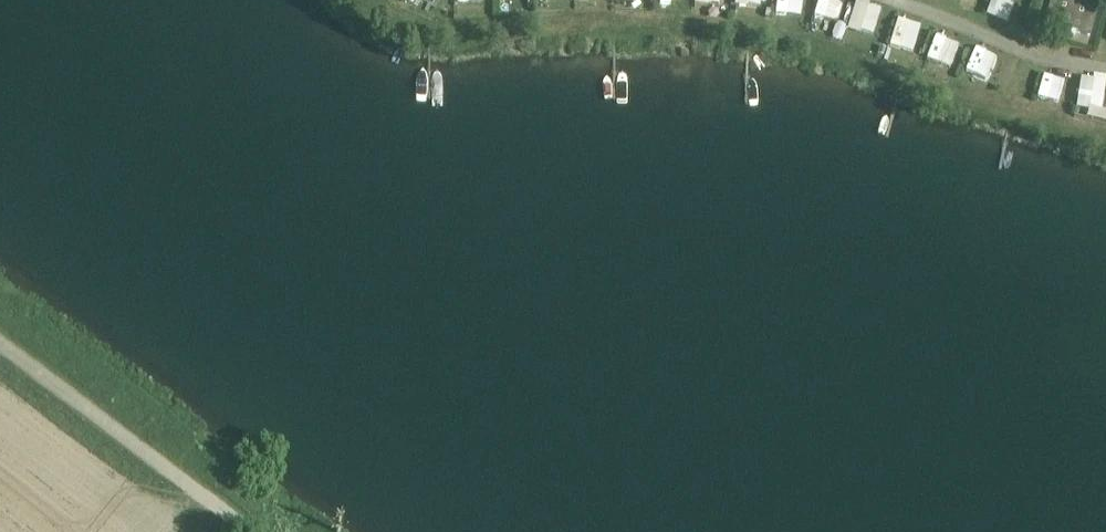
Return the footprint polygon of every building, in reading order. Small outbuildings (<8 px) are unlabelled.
[(406,8),(422,13),(426,0),(408,0),(406,8)] [(642,0),(618,0),(618,10),(642,10),(642,0)] [(778,10),(802,13),(803,0),(779,0),(778,10)] [(843,38),(852,0),(822,0),(814,31),(843,38)] [(988,16),(1011,21),(1015,0),(991,0),(988,16)] [(1091,37),(1101,0),(1052,0),(1045,24),(1091,37)] [(863,37),(860,48),(875,52),(886,8),(858,2),(851,34),(863,37)] [(891,45),(916,52),(923,24),(898,18),(891,45)] [(937,33),(929,58),(948,64),(956,38),(937,33)] [(976,38),(967,73),(989,79),(999,44),(976,38)] [(1043,74),(1041,99),(1053,101),(1056,75),(1043,74)] [(1081,75),(1081,110),(1105,111),(1105,75),(1081,75)]
